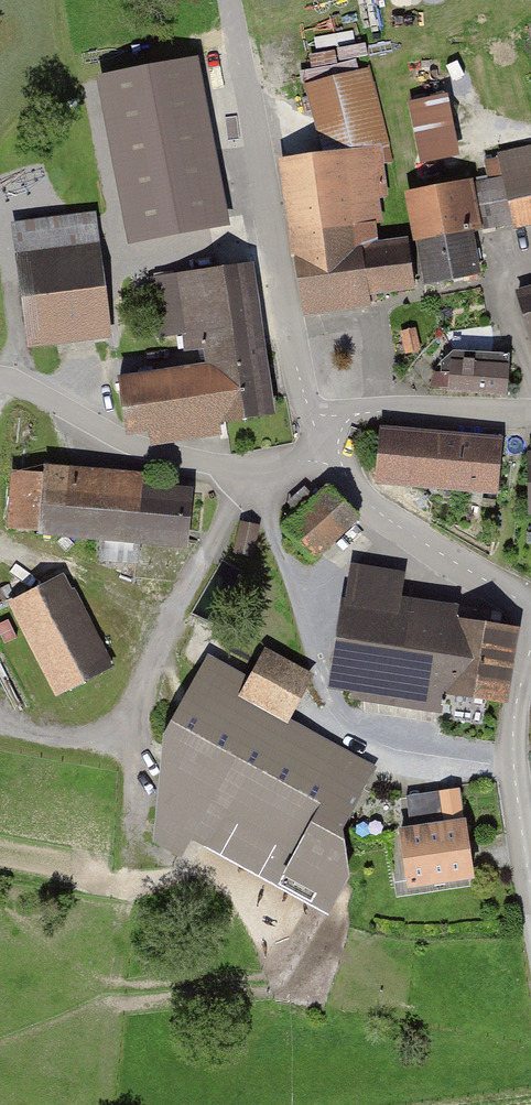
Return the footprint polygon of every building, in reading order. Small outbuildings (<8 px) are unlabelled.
[(199,59),(96,79),(130,248),(233,228),(199,59)] [(370,68),(309,85),(328,153),(380,147),(382,168),(399,162),(370,68)] [(456,92),(411,101),(424,165),(469,156),(456,92)] [(288,157),(307,318),(380,310),(378,294),(423,289),(417,237),(391,240),(382,168),(380,147),(328,153),(288,157)] [(429,289),(489,278),(480,233),(530,223),(530,148),(500,153),(503,173),(411,190),(429,289)] [(103,212),(19,224),(38,350),(121,338),(103,212)] [(148,274),(157,342),(211,334),(274,326),(265,259),(148,274)] [(521,286),(530,320),(530,283),(521,286)] [(215,362),(158,370),(167,440),(287,424),(274,326),(211,334),(215,362)] [(520,365),(458,360),(455,395),(517,401),(520,365)] [(516,438),(388,426),(383,485),(511,496),(516,438)] [(191,492),(18,479),(14,527),(103,534),(101,559),(137,561),(139,539),(187,543),(191,492)] [(334,485),(293,527),(326,564),(369,523),(337,489),(334,485)] [(268,524),(240,520),(234,566),(262,569),(268,524)] [(403,564),(345,553),(331,678),(482,717),(488,685),(504,688),(518,615),(457,603),(459,594),(399,583),(403,564)] [(57,581),(21,600),(65,687),(101,668),(57,581)] [(242,666),(203,646),(160,732),(150,830),(176,845),(187,830),(328,906),(355,867),(344,826),(372,759),(287,712),(311,667),(258,638),(242,666)] [(412,814),(392,818),(407,886),(476,871),(457,780),(407,791),(412,814)]
